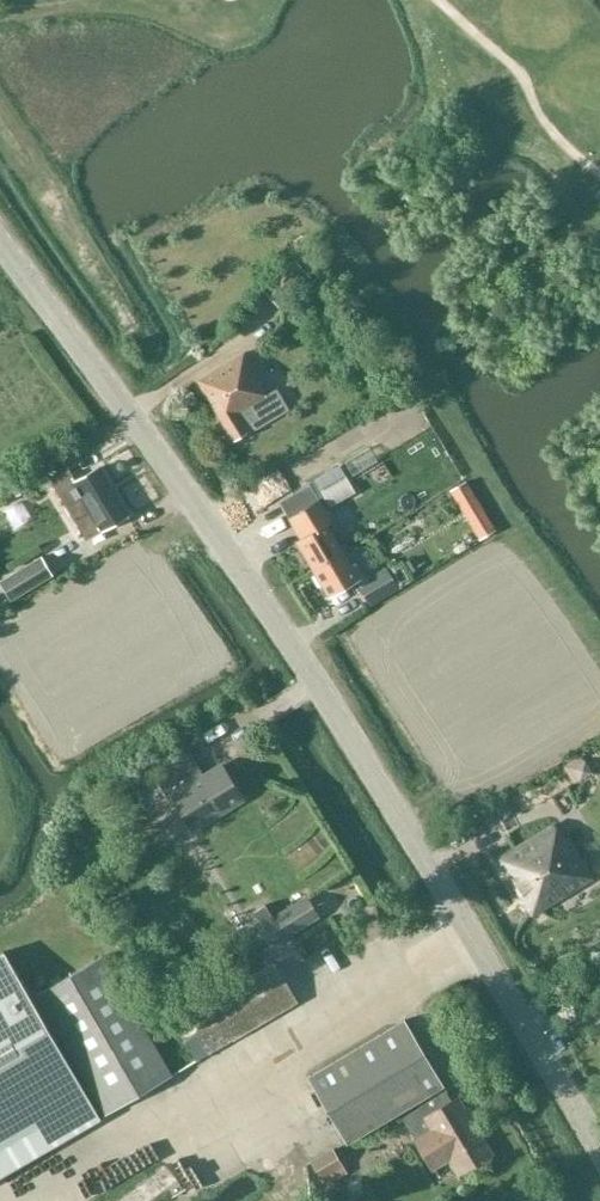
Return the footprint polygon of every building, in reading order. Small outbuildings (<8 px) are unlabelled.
[(267,396),(243,354),(197,381),(234,442),(288,410),(276,390),(267,396)] [(69,471),(51,482),(86,540),(103,530),(103,531),(128,516),(99,468),(75,482),(69,471)] [(355,492),(345,475),(320,490),(330,507),(355,492)] [(452,489),(480,539),(494,531),(466,481),(452,489)] [(310,484),(280,502),(289,519),(287,520),(299,539),(295,541),(312,570),(344,551),(329,525),(333,522),(321,501),(319,502),(310,484)] [(344,551),(312,570),(329,600),(361,581),(361,580),(364,578),(356,563),(352,565),(344,551)] [(53,576),(42,558),(0,583),(0,584),(11,601),(53,576)] [(386,569),(357,586),(369,606),(398,589),(386,569)] [(191,829),(241,799),(221,766),(203,777),(189,752),(152,774),(167,800),(172,797),(191,829)] [(554,826),(497,860),(531,917),(591,880),(554,826)] [(266,904),(255,911),(262,923),(259,925),(272,946),(284,939),(317,918),(304,897),(273,917),(266,904)] [(35,994),(31,997),(4,951),(0,953),(0,1177),(101,1119),(51,1032),(55,1029),(104,1114),(171,1076),(102,956),(35,994)] [(195,1061),(296,1002),(274,964),(173,1022),(195,1061)] [(402,1021),(306,1077),(345,1143),(414,1102),(416,1105),(442,1088),(441,1086),(402,1021)] [(451,1101),(442,1088),(416,1105),(418,1108),(401,1118),(413,1139),(412,1139),(431,1172),(448,1162),(457,1177),(493,1155),(473,1119),(476,1119),(468,1106),(464,1107),(458,1096),(451,1101)] [(347,1173),(332,1147),(309,1161),(325,1186),(347,1173)]
